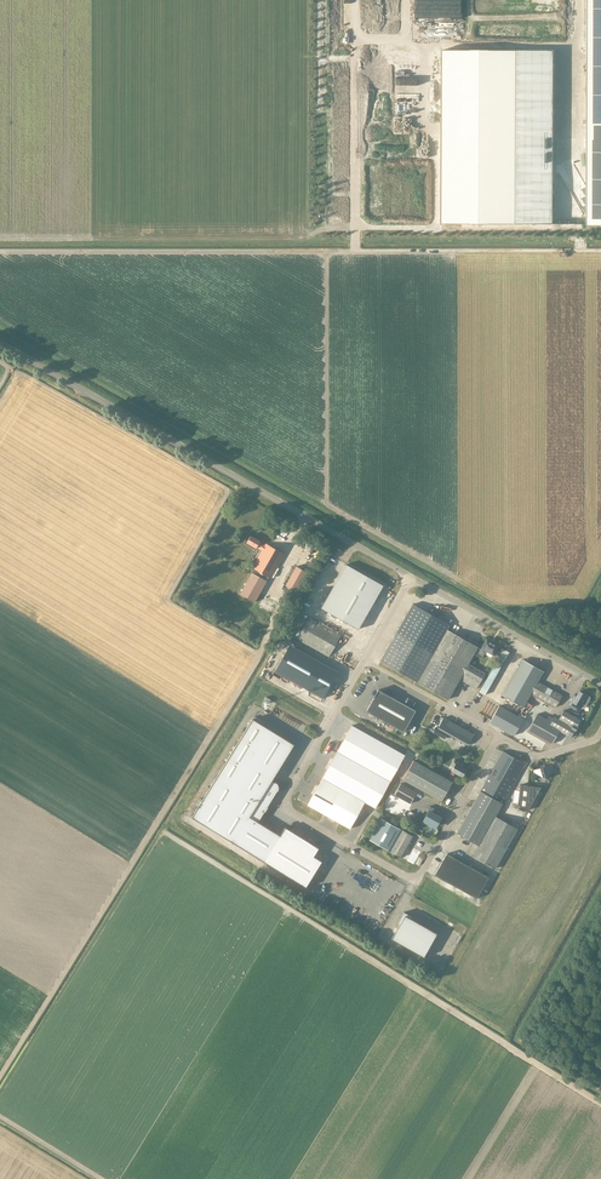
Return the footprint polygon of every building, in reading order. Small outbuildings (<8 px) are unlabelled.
[(586,224),(600,224),(600,0),(585,0),(586,224)] [(551,50),(441,50),(440,223),(550,224),(551,50)] [(252,572),(267,581),(269,576),(271,577),(284,554),(265,543),(264,545),(259,542),(260,541),(250,535),(246,542),(256,548),(256,547),(262,550),(252,567),(254,568),(252,572)] [(296,592),(307,573),(296,566),(285,586),(296,592)] [(358,629),(383,585),(351,567),(326,611),(358,629)] [(252,572),(240,593),(255,602),(267,581),(252,572)] [(471,644),(471,643),(446,629),(449,624),(413,604),(380,661),(447,699),(459,679),(476,689),(485,673),(468,663),(473,654),(481,658),(485,651),(493,655),(499,645),(486,638),(480,648),(481,648),(480,649),(471,644)] [(329,657),(341,635),(309,617),(297,639),(329,657)] [(292,644),(279,669),(326,695),(340,669),(292,644)] [(555,707),(562,695),(537,682),(543,671),(522,659),(502,695),(523,707),(531,693),(555,707)] [(374,697),(370,705),(379,710),(376,717),(403,732),(415,711),(391,697),(378,689),(374,697)] [(585,694),(585,695),(579,691),(576,695),(574,694),(572,698),(568,706),(577,710),(579,706),(581,707),(583,704),(585,705),(590,698),(589,696),(585,694)] [(499,706),(490,722),(513,735),(522,719),(499,706)] [(580,720),(577,718),(563,710),(558,719),(554,717),(553,718),(548,716),(546,719),(537,714),(527,730),(552,744),(559,731),(571,737),(580,720)] [(473,734),(443,717),(437,728),(467,745),(473,734)] [(276,783),(275,783),(272,781),(294,744),(252,719),(192,817),(305,887),(322,861),(313,856),(318,848),(285,827),(280,835),(258,822),(277,791),(277,790),(277,789),(278,788),(278,787),(277,786),(277,785),(277,784),(276,783)] [(351,725),(337,752),(390,781),(405,755),(351,725)] [(434,728),(432,732),(445,740),(448,735),(434,728)] [(502,803),(525,763),(502,751),(480,791),(456,833),(478,845),(472,856),(495,868),(517,829),(495,816),(502,803)] [(390,781),(337,752),(322,778),(365,802),(375,808),(390,781)] [(466,770),(462,768),(465,764),(455,758),(451,765),(454,766),(451,771),(462,777),(466,770)] [(413,760),(402,779),(441,801),(452,782),(413,760)] [(545,779),(552,767),(551,764),(533,770),(533,772),(545,779)] [(365,802),(322,778),(307,805),(350,829),(365,802)] [(416,793),(400,783),(394,794),(410,804),(416,793)] [(539,789),(537,787),(519,785),(517,805),(527,810),(539,789)] [(441,812),(429,806),(427,810),(428,811),(424,819),(429,821),(428,823),(435,827),(437,823),(438,823),(441,818),(439,816),(441,812)] [(379,822),(369,840),(401,857),(413,836),(402,830),(399,834),(379,822)] [(409,849),(407,853),(410,855),(407,861),(413,865),(422,849),(416,845),(412,851),(409,849)] [(446,854),(435,875),(475,897),(487,876),(446,854)] [(437,933),(410,918),(411,916),(404,912),(398,923),(400,924),(391,939),(423,957),(437,933)]
